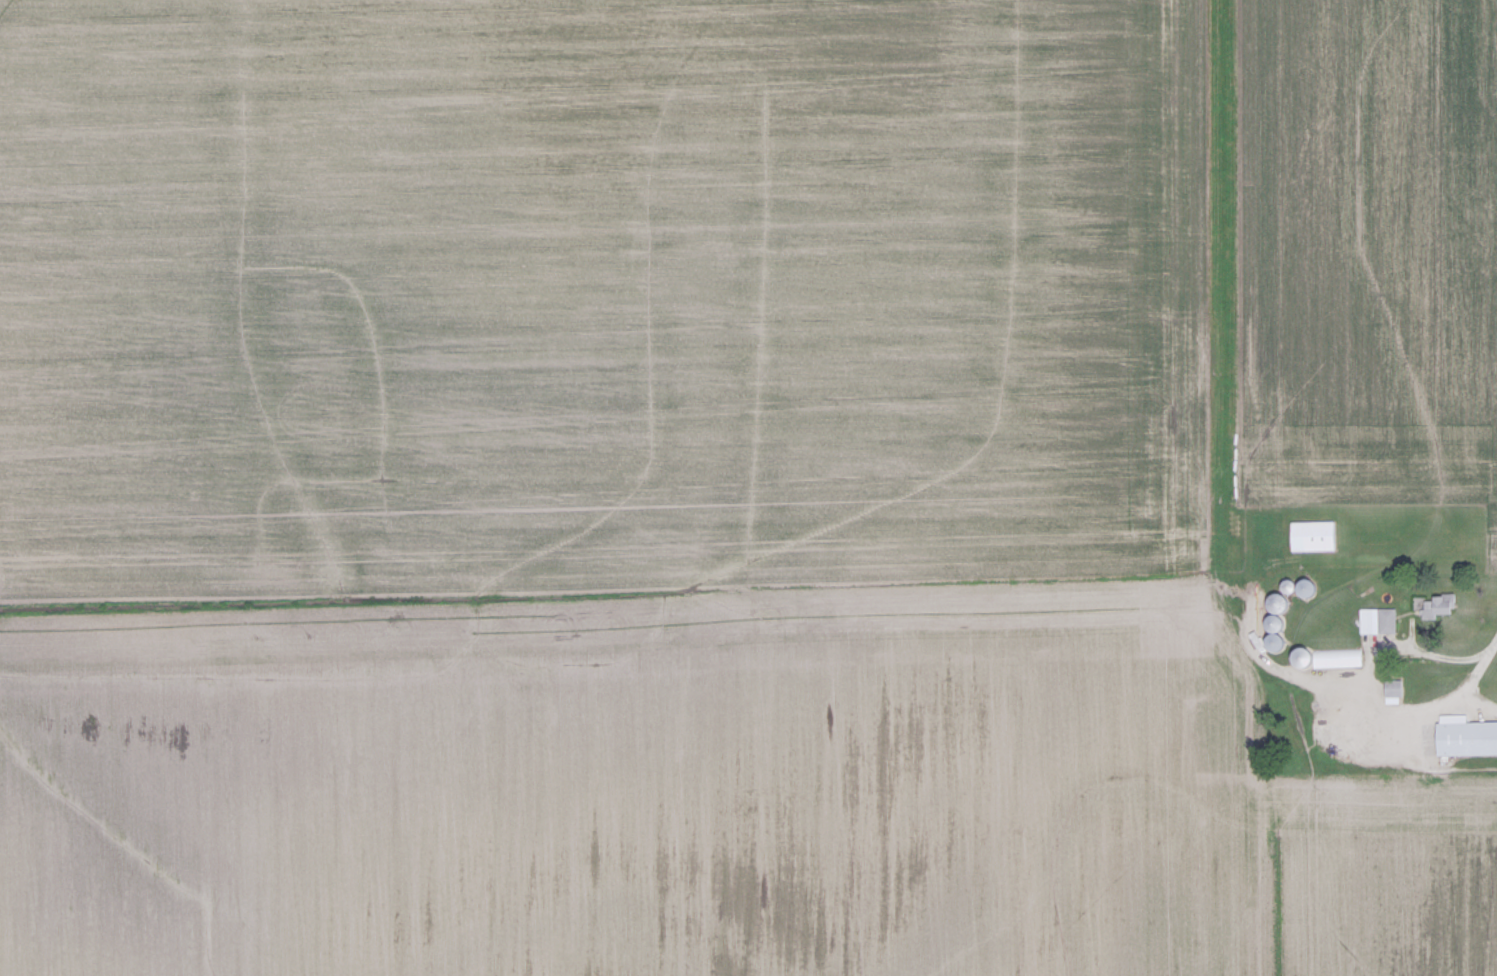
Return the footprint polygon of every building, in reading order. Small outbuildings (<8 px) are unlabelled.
[(1328,551),(1328,520),(1283,520),(1283,551),(1328,551)] [(1322,592),(1314,579),(1302,586),(1310,599),(1322,592)] [(1292,597),(1277,594),(1274,611),(1288,614),(1292,597)] [(1440,619),(1440,614),(1459,614),(1459,594),(1436,594),(1436,600),(1426,600),(1426,619),(1440,619)] [(1369,608),(1369,633),(1400,633),(1400,608),(1369,608)] [(1299,649),(1299,667),(1366,667),(1366,649),(1299,649)] [(1390,697),(1407,697),(1406,680),(1389,681),(1390,697)] [(1457,722),(1457,715),(1442,716),(1442,755),(1496,754),(1496,721),(1457,722)]
